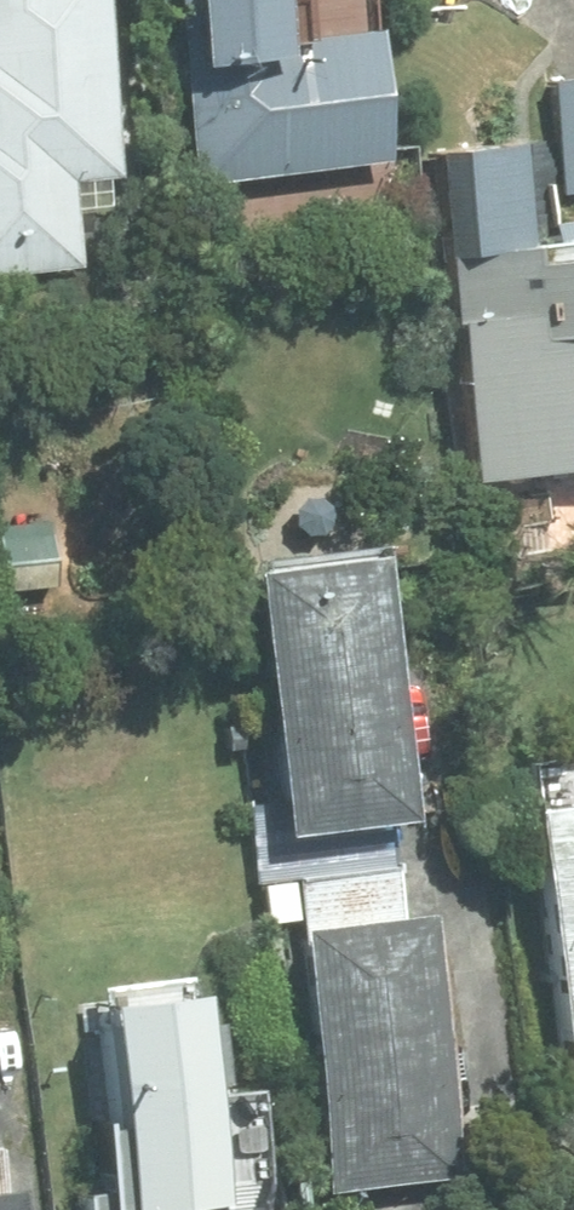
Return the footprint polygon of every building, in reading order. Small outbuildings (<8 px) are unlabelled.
[(81,0),(0,0),(0,274),(71,264),(60,185),(106,179),(81,0)] [(186,178),(370,152),(348,0),(161,0),(186,178)] [(550,83),(565,192),(573,190),(573,80),(550,83)] [(422,149),(468,480),(573,465),(573,242),(570,216),(519,223),(507,137),(422,149)] [(354,555),(234,571),(271,834),(391,817),(354,555)] [(514,811),(550,1067),(573,1064),(573,802),(514,811)] [(399,914),(279,931),(316,1191),(436,1174),(399,914)] [(184,979),(74,994),(93,1127),(74,1129),(85,1209),(217,1209),(184,979)]
